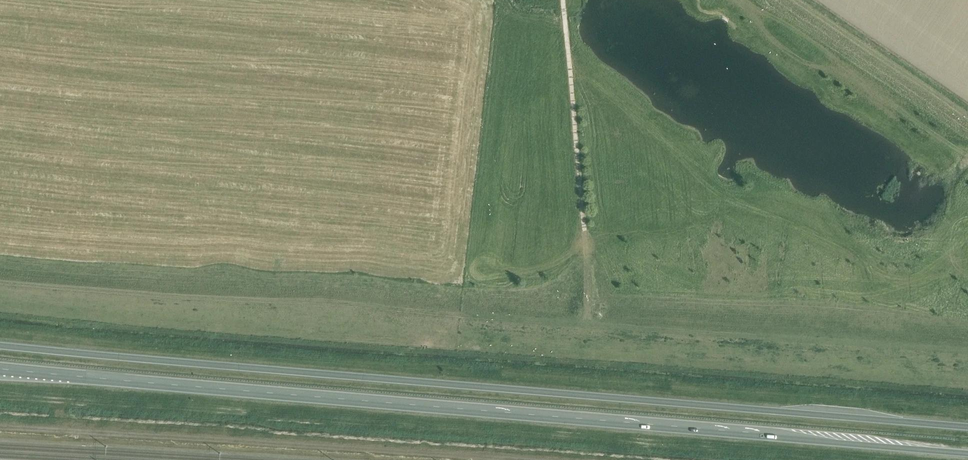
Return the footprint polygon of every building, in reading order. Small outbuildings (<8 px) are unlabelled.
[(87,156),(93,157),(96,143),(90,142),(87,156)]
